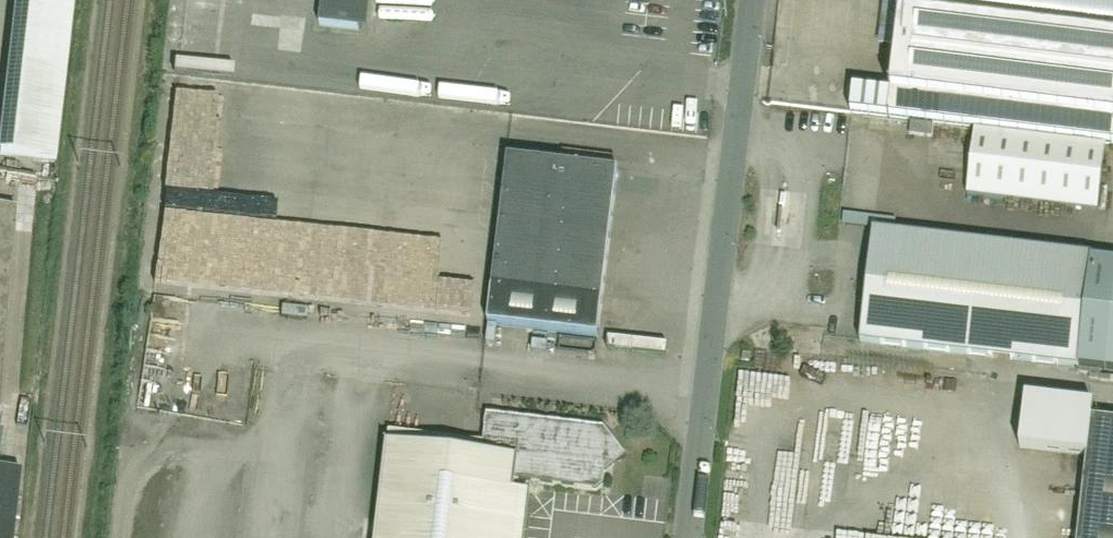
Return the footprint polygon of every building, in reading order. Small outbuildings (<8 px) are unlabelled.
[(1,153),(57,159),(75,0),(18,0),(1,153)] [(320,25),(359,29),(363,0),(322,0),(320,25)] [(891,92),(854,88),(851,113),(1112,144),(1112,0),(903,0),(891,92)] [(319,92),(312,169),(370,174),(395,176),(395,168),(416,170),(423,101),(319,92)] [(975,131),(968,196),(1098,211),(1106,146),(975,131)] [(168,223),(214,225),(218,140),(200,139),(200,152),(171,151),(168,223)] [(599,337),(619,170),(509,157),(488,324),(599,337)] [(416,200),(417,186),(320,177),(316,217),(400,225),(403,199),(416,200)] [(1,407),(17,208),(0,205),(0,412),(1,407)] [(861,341),(1080,367),(1092,257),(874,230),(861,341)] [(358,280),(372,281),(373,239),(356,238),(356,270),(337,270),(336,292),(358,293),(358,280)] [(1080,367),(1112,371),(1112,259),(1092,257),(1080,367)] [(1087,458),(1092,417),(1093,405),(1026,397),(1020,450),(1087,458)] [(615,464),(608,456),(610,435),(605,427),(488,413),(483,454),(388,443),(376,537),(510,537),(517,481),(597,491),(604,485),(606,471),(615,464)] [(1092,417),(1087,458),(1078,537),(1112,537),(1112,420),(1092,417)]
